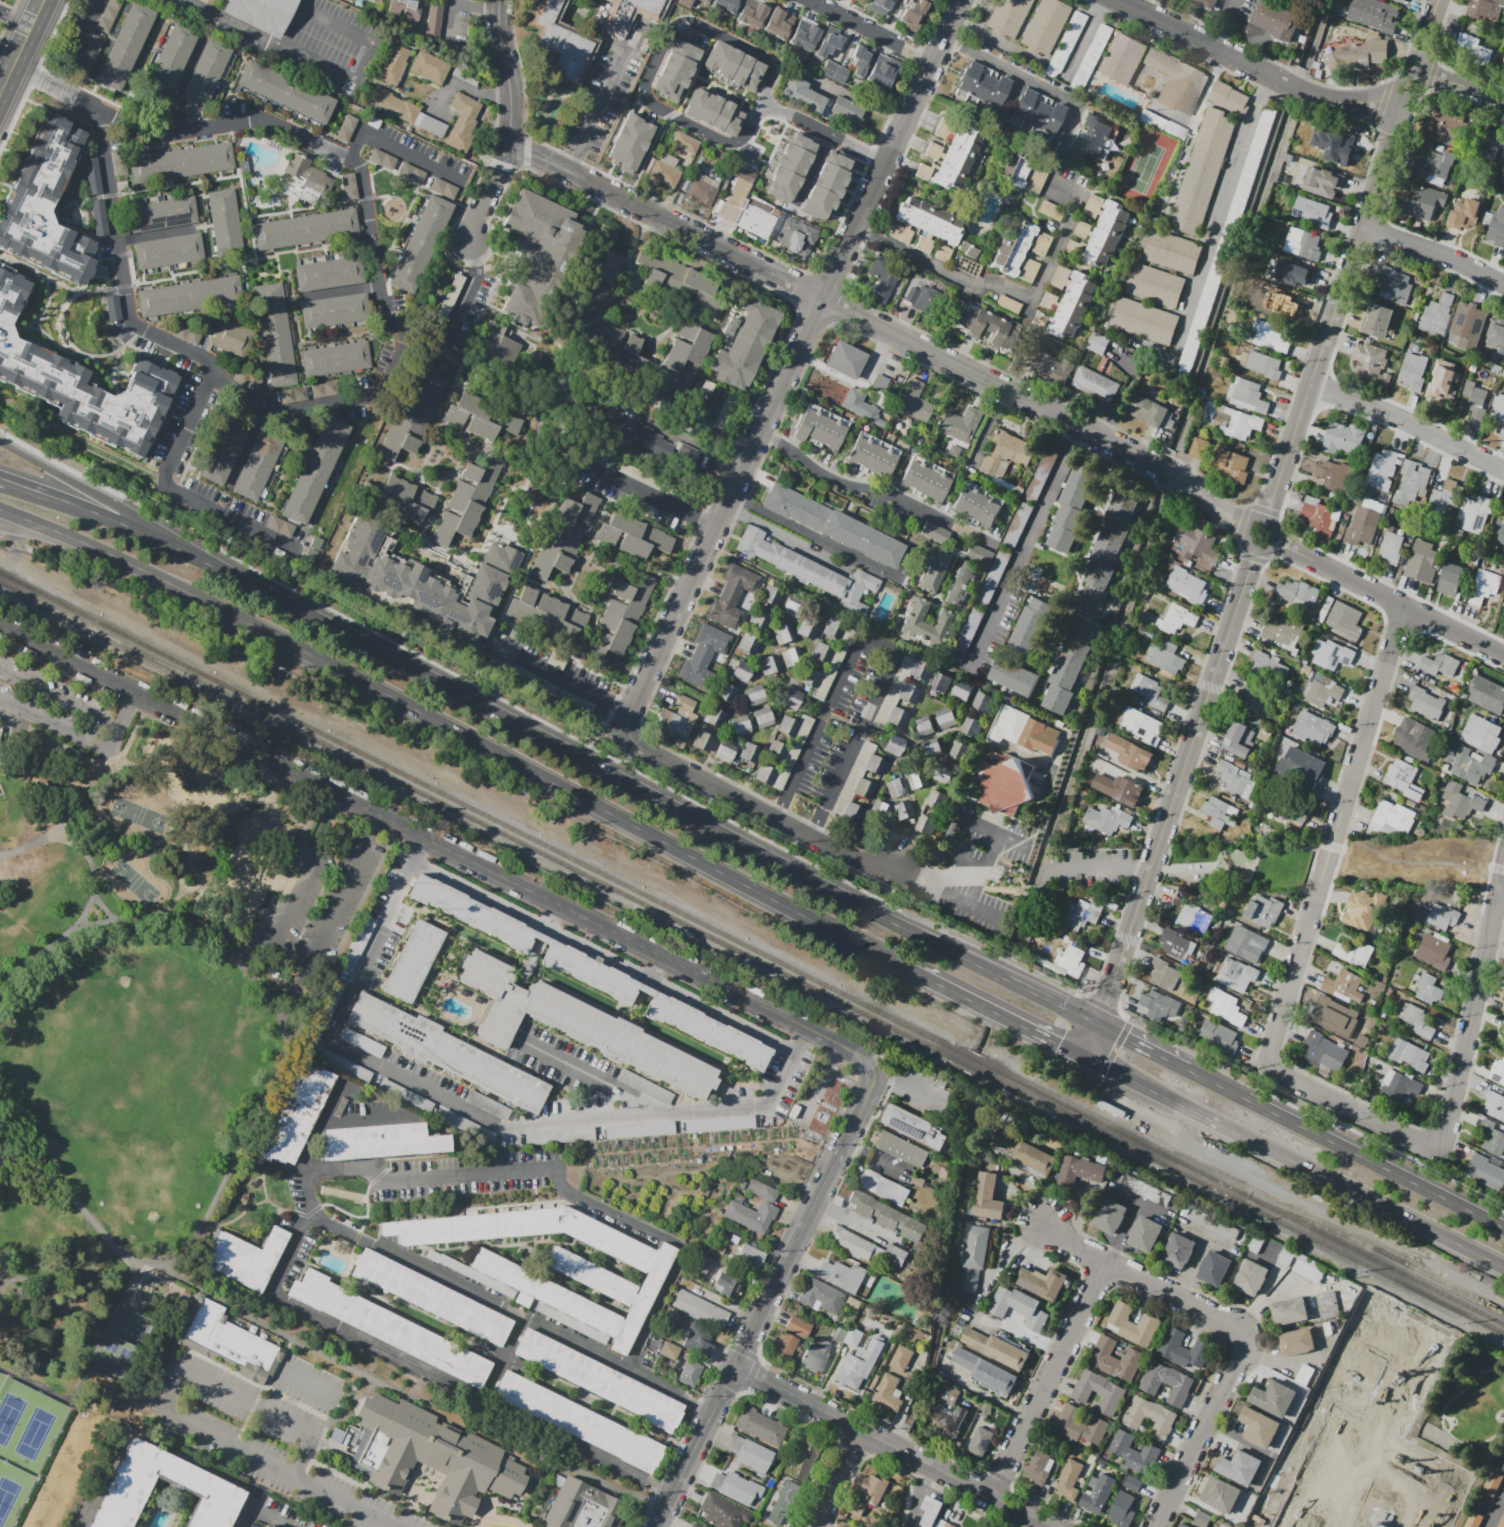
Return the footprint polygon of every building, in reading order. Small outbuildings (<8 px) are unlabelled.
[(95,29),(108,0),(124,0),(107,35),(95,29)] [(221,12),(227,0),(298,0),(296,4),(298,5),(286,30),(284,29),(278,40),(221,12)] [(387,14),(388,0),(404,0),(403,10),(399,10),(399,15),(387,14)] [(421,2),(418,24),(406,23),(407,15),(403,15),(403,10),(404,0),(421,2)] [(536,8),(539,0),(567,0),(557,21),(601,41),(578,90),(544,74),(552,58),(529,47),(536,31),(525,25),(533,7),(536,8)] [(611,2),(606,0),(670,0),(658,25),(634,14),(622,41),(598,30),(611,2)] [(677,3),(678,0),(692,0),(688,9),(677,3)] [(711,5),(714,0),(740,0),(732,16),(724,12),(725,11),(711,5)] [(735,21),(746,0),(753,0),(767,7),(757,29),(744,23),(743,25),(735,21)] [(866,9),(870,0),(888,0),(891,2),(883,18),(866,9)] [(916,5),(918,0),(926,0),(931,3),(915,35),(902,28),(904,23),(898,21),(905,8),(909,10),(912,3),(916,5)] [(985,25),(998,0),(1035,0),(1015,40),(1007,36),(1005,39),(994,34),(995,30),(985,25)] [(1019,42),(1040,0),(1056,0),(1064,4),(1071,8),(1047,56),(1038,52),(1036,55),(1027,50),(1029,47),(1019,42)] [(1209,10),(1188,0),(1214,0),(1209,10)] [(1251,19),(1260,0),(1267,0),(1302,16),(1289,43),(1271,34),(1272,32),(1251,23),(1253,19),(1251,19)] [(1347,19),(1354,0),(1378,0),(1390,4),(1390,6),(1399,9),(1396,15),(1395,15),(1393,20),(1398,22),(1393,36),(1380,32),(1380,30),(1347,19)] [(1465,15),(1470,0),(1503,0),(1503,2),(1498,21),(1484,16),(1482,20),(1465,15)] [(156,12),(118,91),(95,80),(132,1),(156,12)] [(429,5),(442,6),(439,37),(425,36),(429,5)] [(784,41),(774,37),(775,35),(763,29),(774,7),(796,17),(784,41)] [(1074,11),(1086,16),(1058,74),(1056,73),(1054,78),(1044,73),(1074,11)] [(1463,31),(1465,25),(1464,24),(1465,19),(1484,25),(1480,36),(1463,31)] [(167,37),(175,21),(199,33),(192,49),(167,37)] [(1068,86),(1099,23),(1112,29),(1081,92),(1068,86)] [(821,30),(810,51),(797,44),(796,47),(788,43),(794,30),(796,31),(797,28),(806,33),(810,25),(821,30)] [(696,31),(692,39),(682,34),(689,28),(696,31)] [(1096,71),(1116,30),(1140,42),(1147,45),(1127,86),(1096,71)] [(1365,40),(1368,40),(1368,31),(1379,32),(1379,40),(1388,40),(1388,63),(1369,62),(1369,65),(1350,64),(1350,62),(1345,62),(1329,71),(1330,73),(1325,76),(1316,59),(1321,56),(1322,58),(1340,48),(1340,45),(1351,45),(1351,44),(1365,44),(1365,40)] [(1462,31),(1472,35),(1472,37),(1480,39),(1478,46),(1498,52),(1495,64),(1474,58),(1476,51),(1457,46),(1462,31)] [(88,76),(75,70),(93,33),(105,39),(88,76)] [(843,38),(837,50),(834,49),(830,56),(825,53),(821,61),(812,57),(822,37),(825,38),(827,33),(834,36),(836,34),(843,38)] [(160,52),(167,37),(192,49),(185,64),(160,52)] [(232,49),(225,64),(201,53),(208,37),(232,49)] [(675,38),(700,50),(676,101),(651,90),(675,38)] [(715,40),(767,64),(755,89),(747,86),(730,78),(718,72),(712,70),(703,66),(715,40)] [(409,51),(404,62),(406,63),(395,85),(376,76),(392,43),(409,51)] [(875,49),(861,79),(851,74),(854,67),(851,65),(854,59),(850,57),(856,44),(862,47),(864,43),(875,49)] [(1151,47),(1179,60),(1178,61),(1186,65),(1208,76),(1189,116),(1157,101),(1170,75),(1144,62),(1151,47)] [(440,86),(409,71),(419,49),(450,64),(440,86)] [(153,68),(160,52),(185,64),(177,80),(153,68)] [(225,64),(218,80),(194,68),(201,53),(225,64)] [(903,64),(896,79),(893,78),(887,89),(875,83),(874,84),(865,80),(876,59),(886,64),(889,58),(903,64)] [(247,59),(336,100),(324,126),(236,84),(247,59)] [(826,59),(849,70),(842,85),(819,74),(826,59)] [(963,100),(954,95),(957,89),(954,88),(959,78),(956,76),(960,68),(963,70),(968,59),(980,65),(963,100)] [(980,65),(991,70),(973,105),(963,100),(980,65)] [(145,83),(153,68),(177,80),(170,95),(145,83)] [(218,80),(211,95),(186,84),(194,68),(218,80)] [(983,110),(973,105),(991,70),(1000,75),(983,110)] [(779,95),(790,74),(810,85),(808,88),(828,99),(818,116),(779,95)] [(1000,75),(1013,81),(1007,92),(1010,94),(1006,101),(1004,100),(999,110),(996,109),(993,115),(983,110),(1000,75)] [(1217,79),(1233,87),(1232,89),(1235,90),(1241,93),(1252,98),(1243,117),(1207,99),(1217,79)] [(421,108),(413,124),(363,101),(372,83),(392,93),(391,96),(403,101),(404,100),(421,108)] [(211,95),(203,110),(179,99),(186,84),(211,95)] [(1018,127),(1008,123),(1012,116),(1010,115),(1015,105),(1012,104),(1016,96),(1019,97),(1024,87),(1035,93),(1018,127)] [(696,88),(705,92),(711,95),(723,100),(740,108),(751,113),(738,140),(683,115),(696,88)] [(445,142),(460,111),(450,106),(457,92),(482,104),(467,137),(472,139),(466,152),(445,142)] [(1035,93),(1045,98),(1028,132),(1018,127),(1035,93)] [(838,95),(865,110),(858,124),(831,109),(838,95)] [(1038,137),(1028,132),(1045,98),(1055,102),(1038,137)] [(1055,102),(1067,109),(1062,120),(1064,121),(1061,128),(1058,127),(1053,137),(1051,136),(1050,143),(1038,137),(1055,102)] [(1208,106),(1226,112),(1225,116),(1237,120),(1198,237),(1168,227),(1208,106)] [(1276,111),(1188,377),(1176,373),(1264,106),(1276,111)] [(1426,137),(1428,131),(1424,130),(1433,106),(1468,119),(1458,148),(1426,137)] [(83,287),(0,248),(0,211),(47,109),(64,116),(63,119),(69,122),(68,124),(87,133),(50,210),(52,215),(55,224),(97,243),(90,259),(95,261),(83,287)] [(1144,109),(1187,130),(1181,142),(1179,141),(1143,124),(1138,122),(1144,109)] [(347,143),(336,137),(348,111),(360,117),(347,143)] [(1080,124),(1086,111),(1097,116),(1098,114),(1106,118),(1105,120),(1114,125),(1114,126),(1113,128),(1119,131),(1115,141),(1080,124)] [(417,126),(423,114),(447,126),(442,138),(417,126)] [(619,136),(629,114),(657,127),(647,148),(633,142),(619,136)] [(950,131),(938,126),(944,114),(955,119),(950,131)] [(366,125),(371,115),(381,121),(377,130),(366,125)] [(955,119),(983,132),(977,146),(954,135),(954,133),(950,131),(955,119)] [(1115,141),(1110,151),(1075,134),(1080,124),(1115,141)] [(950,131),(945,140),(934,134),(938,126),(950,131)] [(1316,127),(1343,135),(1344,132),(1357,136),(1353,148),(1355,149),(1351,165),(1324,157),(1327,148),(1311,143),(1316,127)] [(1490,129),(1503,133),(1503,140),(1501,148),(1498,147),(1494,161),(1480,157),(1490,129)] [(678,131),(700,142),(694,155),(671,144),(678,131)] [(792,133),(818,145),(790,204),(765,192),(768,184),(789,139),(792,133)] [(1110,151),(1105,161),(1098,157),(1097,161),(1087,156),(1086,159),(1078,155),(1079,152),(1069,147),(1075,134),(1110,151)] [(977,146),(972,156),(949,145),(954,135),(977,146)] [(623,164),(609,157),(619,136),(633,142),(623,164)] [(235,169),(133,185),(129,158),(231,141),(235,169)] [(939,154),(927,148),(931,141),(943,147),(940,153),(939,154)] [(637,170),(623,164),(633,142),(647,148),(637,170)] [(940,153),(944,155),(949,145),(972,156),(967,167),(939,154),(940,153)] [(114,177),(110,150),(123,148),(128,174),(114,177)] [(374,148),(399,160),(393,172),(368,160),(374,148)] [(938,156),(936,161),(924,156),(927,148),(939,154),(938,156)] [(823,162),(828,150),(854,162),(851,169),(848,174),(823,162)] [(1414,174),(1418,162),(1427,165),(1429,157),(1431,158),(1433,152),(1443,155),(1445,150),(1456,153),(1452,165),(1450,165),(1446,179),(1427,173),(1426,178),(1414,174)] [(292,152),(311,160),(310,163),(309,165),(326,173),(325,176),(333,180),(327,193),(316,188),(309,201),(286,191),(292,176),(282,172),(292,152)] [(1037,195),(1025,189),(1030,179),(1024,176),(1022,180),(1024,182),(1021,188),(1020,188),(1020,189),(997,178),(1009,152),(1048,170),(1037,195)] [(939,154),(967,167),(962,177),(939,166),(942,158),(938,156),(939,154)] [(238,159),(246,158),(248,173),(240,175),(238,159)] [(655,160),(681,172),(673,190),(646,177),(655,160)] [(719,216),(737,178),(731,175),(738,160),(758,170),(746,196),(772,209),(773,207),(780,211),(766,240),(719,216)] [(403,162),(426,173),(420,185),(397,174),(403,162)] [(817,174),(823,162),(848,174),(847,176),(843,186),(817,174)] [(924,179),(915,175),(920,163),(930,168),(924,179)] [(930,168),(932,163),(939,166),(962,177),(956,189),(949,186),(947,190),(924,179),(930,168)] [(682,189),(693,166),(700,170),(699,173),(722,184),(710,208),(684,196),(686,192),(682,189)] [(1302,189),(1305,182),(1304,181),(1306,175),(1307,175),(1310,167),(1323,171),(1323,169),(1333,172),(1332,176),(1337,177),(1338,174),(1346,177),(1342,190),(1336,188),(1332,199),(1302,189)] [(358,199),(345,201),(340,175),(354,173),(358,199)] [(812,186),(817,174),(843,186),(842,188),(838,198),(812,186)] [(428,189),(434,177),(458,188),(453,200),(428,189)] [(1417,184),(1448,194),(1444,208),(1437,206),(1431,223),(1407,215),(1408,214),(1400,212),(1404,199),(1411,201),(1417,184)] [(806,197),(812,186),(838,198),(836,200),(832,209),(806,197)] [(520,187),(574,214),(572,219),(574,220),(567,235),(558,231),(536,276),(514,266),(518,258),(527,239),(501,227),(520,187)] [(965,222),(946,263),(933,257),(939,245),(945,248),(948,242),(932,235),(930,239),(934,241),(928,255),(914,248),(920,235),(925,237),(927,233),(911,225),(909,230),(913,232),(907,245),(887,236),(894,222),(904,227),(906,223),(902,221),(901,223),(892,219),(898,207),(902,209),(906,200),(903,199),(909,187),(925,195),(922,201),(965,222)] [(209,209),(207,192),(231,188),(234,205),(209,209)] [(387,282),(429,193),(454,204),(412,293),(387,282)] [(1083,213),(1092,193),(1103,199),(1103,201),(1095,218),(1083,213)] [(198,222),(182,225),(177,198),(194,196),(198,222)] [(1298,196),(1329,207),(1327,213),(1332,215),(1327,230),(1315,226),(1316,224),(1292,215),(1298,196)] [(1484,201),(1475,227),(1469,225),(1468,228),(1461,226),(1459,229),(1446,225),(1451,210),(1450,210),(1454,196),(1467,200),(1468,196),(1484,201)] [(801,209),(806,197),(832,209),(830,214),(827,221),(801,209)] [(182,225),(165,227),(161,201),(177,198),(182,225)] [(1041,198),(1066,210),(1060,223),(1035,211),(1041,198)] [(1109,199),(1123,205),(1121,210),(1131,214),(1106,267),(1098,263),(1096,267),(1090,264),(1082,260),(1084,256),(1082,255),(1084,251),(1086,252),(1091,243),(1089,242),(1092,236),(1094,237),(1095,234),(1094,233),(1097,227),(1098,227),(1101,222),(1099,221),(1102,215),(1103,216),(1107,207),(1105,206),(1108,200),(1109,200),(1109,199)] [(165,227),(149,230),(144,203),(161,201),(165,227)] [(149,230),(132,233),(128,206),(144,203),(149,230)] [(212,225),(209,209),(234,205),(237,221),(212,225)] [(1500,206),(1503,207),(1503,249),(1493,245),(1495,241),(1485,238),(1494,212),(1497,214),(1500,206)] [(359,235),(257,251),(253,223),(355,207),(359,235)] [(786,216),(819,232),(812,246),(807,243),(805,247),(810,250),(806,258),(780,246),(782,243),(775,239),(786,216)] [(1019,219),(1026,223),(1037,228),(1036,230),(1051,238),(1043,256),(1031,250),(1033,246),(1028,244),(1021,260),(1025,262),(1027,258),(1039,264),(1030,283),(1014,276),(1013,278),(989,267),(996,252),(995,252),(1000,242),(1001,242),(1006,231),(1012,233),(1019,219)] [(1092,226),(1085,239),(1073,234),(1079,220),(1092,226)] [(215,242),(212,225),(237,221),(239,238),(215,242)] [(1291,225),(1321,236),(1317,246),(1320,247),(1319,251),(1321,252),(1318,262),(1303,257),(1304,254),(1290,249),(1292,242),(1286,240),(1291,225)] [(611,285),(595,278),(594,282),(608,288),(600,307),(585,301),(586,297),(574,292),(601,228),(617,234),(609,251),(623,257),(622,258),(611,285)] [(1151,228),(1205,246),(1195,276),(1141,258),(1145,248),(1141,247),(1145,237),(1148,238),(1151,228)] [(204,259),(187,262),(183,236),(200,233),(204,259)] [(187,262),(171,264),(167,238),(183,236),(187,262)] [(171,264),(155,267),(151,241),(167,238),(171,264)] [(217,258),(215,242),(239,238),(242,254),(217,258)] [(1070,239),(1083,245),(1077,257),(1065,251),(1070,239)] [(155,267),(138,269),(134,243),(151,241),(155,267)] [(962,241),(971,245),(970,247),(978,250),(973,261),(983,266),(977,279),(954,268),(960,256),(963,257),(965,252),(958,249),(962,241)] [(660,291),(667,277),(663,274),(654,292),(641,286),(650,268),(635,261),(642,246),(731,290),(716,319),(660,291)] [(876,254),(902,267),(884,304),(870,298),(879,281),(866,274),(876,254)] [(366,281),(349,284),(345,257),(362,255),(366,281)] [(349,284),(332,287),(328,260),(345,257),(349,284)] [(1315,269),(1310,285),(1298,281),(1296,285),(1284,281),(1284,280),(1274,277),(1280,257),(1315,269)] [(332,287),(315,290),(311,263),(328,260),(332,287)] [(1186,279),(1176,309),(1125,292),(1128,282),(1124,280),(1126,272),(1131,273),(1135,262),(1186,279)] [(315,290),(298,292),(294,266),(311,263),(315,290)] [(1059,264),(1072,270),(1063,289),(1050,283),(1059,264)] [(1384,264),(1396,269),(1396,271),(1410,276),(1408,282),(1413,284),(1405,307),(1388,301),(1388,299),(1379,296),(1384,281),(1379,279),(1384,264)] [(1075,270),(1086,275),(1087,275),(1086,278),(1100,285),(1075,339),(1065,334),(1063,338),(1049,332),(1051,328),(1048,326),(1050,322),(1053,323),(1057,314),(1056,313),(1059,307),(1060,308),(1062,305),(1060,304),(1063,298),(1065,299),(1067,293),(1066,293),(1069,286),(1070,287),(1074,279),(1071,278),(1075,270)] [(64,408),(0,378),(0,271),(29,284),(10,324),(12,329),(15,339),(90,371),(83,385),(111,397),(119,394),(126,392),(140,361),(149,365),(155,351),(168,358),(163,370),(178,377),(141,457),(59,420),(64,408)] [(422,344),(456,273),(466,277),(432,349),(422,344)] [(136,291),(240,275),(244,302),(140,317),(136,291)] [(921,280),(935,287),(922,312),(910,306),(911,304),(900,298),(907,284),(917,289),(921,280)] [(280,282),(296,377),(270,381),(254,286),(280,282)] [(514,282),(549,299),(535,327),(526,323),(523,328),(513,323),(515,317),(500,310),(514,282)] [(1301,309),(1304,296),(1282,291),(1281,293),(1267,290),(1263,307),(1290,313),(1292,307),(1301,309)] [(1040,304),(1047,291),(1059,297),(1053,310),(1040,304)] [(1418,328),(1426,306),(1429,306),(1431,301),(1438,303),(1442,291),(1455,296),(1449,314),(1451,314),(1443,337),(1418,328)] [(370,318),(354,321),(349,295),(366,292),(370,318)] [(1023,304),(1016,319),(992,307),(999,293),(1023,304)] [(354,321),(337,323),(333,298),(349,295),(354,321)] [(1179,316),(1169,346),(1109,326),(1112,315),(1109,314),(1112,304),(1115,306),(1119,296),(1179,316)] [(783,314),(744,392),(729,385),(729,386),(714,379),(717,373),(707,368),(718,348),(725,352),(732,338),(721,333),(730,315),(741,320),(745,312),(741,310),(748,297),(783,314)] [(337,323),(320,326),(316,300),(333,298),(337,323)] [(986,331),(982,329),(975,342),(963,336),(965,334),(958,330),(959,329),(950,325),(958,308),(963,311),(968,299),(981,305),(980,309),(994,315),(986,331)] [(320,326),(304,328),(300,303),(316,300),(320,326)] [(1477,351),(1459,345),(1462,336),(1450,332),(1460,300),(1470,304),(1471,301),(1480,304),(1479,307),(1490,310),(1477,351)] [(1394,310),(1384,339),(1361,331),(1371,302),(1394,310)] [(642,377),(575,347),(582,331),(562,322),(569,307),(594,318),(588,330),(593,332),(598,321),(624,332),(618,344),(623,346),(630,332),(635,335),(634,337),(641,340),(634,355),(649,362),(642,377)] [(1038,310),(1050,316),(1044,329),(1032,323),(1038,310)] [(1497,314),(1503,316),(1503,355),(1498,352),(1499,347),(1496,346),(1495,348),(1486,344),(1497,314)] [(994,315),(1015,325),(1002,353),(985,345),(990,333),(986,331),(994,315)] [(222,317),(250,330),(237,357),(209,344),(222,317)] [(712,335),(707,346),(709,347),(684,397),(652,381),(658,368),(672,375),(674,371),(660,364),(674,337),(689,345),(691,341),(677,334),(685,317),(700,324),(698,328),(712,335)] [(1255,318),(1280,327),(1279,332),(1282,333),(1280,339),(1291,342),(1286,355),(1252,343),(1257,329),(1251,327),(1255,318)] [(178,324),(202,334),(197,346),(173,336),(178,324)] [(1095,331),(1111,339),(1102,356),(1086,348),(1095,331)] [(488,360),(500,334),(521,344),(507,375),(496,370),(499,365),(488,360)] [(300,351),(366,340),(370,369),(305,380),(300,351)] [(837,340),(870,356),(860,377),(857,375),(854,380),(825,366),(837,340)] [(1034,372),(1038,364),(1025,357),(1033,342),(1047,349),(1046,352),(1058,358),(1057,361),(1072,369),(1063,387),(1034,372)] [(1365,342),(1389,351),(1386,358),(1389,359),(1385,370),(1383,369),(1381,374),(1383,375),(1384,373),(1392,376),(1388,387),(1373,382),(1373,383),(1353,376),(1358,360),(1352,358),(1357,342),(1364,345),(1365,342)] [(1250,349),(1282,361),(1278,370),(1281,371),(1278,382),(1264,377),(1265,375),(1244,367),(1250,349)] [(1407,352),(1421,357),(1421,355),(1429,358),(1422,378),(1425,378),(1419,393),(1402,387),(1404,382),(1397,379),(1407,352)] [(1080,364),(1120,384),(1110,404),(1070,384),(1080,364)] [(1452,400),(1434,394),(1433,396),(1427,394),(1430,383),(1432,384),(1435,374),(1437,374),(1440,365),(1449,368),(1449,370),(1460,374),(1458,380),(1457,379),(1456,381),(1452,380),(1450,384),(1452,385),(1451,390),(1455,391),(1452,400)] [(449,381),(437,407),(422,399),(420,404),(434,411),(414,453),(399,446),(392,461),(391,463),(374,455),(411,379),(426,387),(433,373),(449,381)] [(876,373),(890,380),(883,394),(869,387),(876,373)] [(908,376),(923,383),(917,396),(934,404),(925,423),(893,408),(908,376)] [(1266,415),(1230,402),(1239,377),(1261,385),(1258,391),(1262,392),(1259,399),(1270,403),(1266,415)] [(1467,379),(1475,382),(1474,386),(1488,391),(1482,407),(1468,402),(1469,398),(1462,395),(1467,379)] [(313,399),(310,385),(337,381),(339,394),(313,399)] [(841,406),(851,385),(865,392),(861,401),(879,410),(873,423),(853,414),(853,412),(841,406)] [(308,399),(282,404),(280,391),(306,386),(308,399)] [(713,425),(729,390),(739,395),(723,430),(713,425)] [(462,391),(523,421),(516,436),(498,428),(491,443),(465,430),(471,416),(467,414),(460,428),(443,419),(451,403),(455,405),(462,391)] [(1134,392),(1169,409),(1159,428),(1125,411),(1134,392)] [(1496,392),(1503,395),(1503,435),(1500,433),(1503,424),(1487,419),(1496,392)] [(676,440),(700,453),(689,474),(593,425),(596,420),(593,419),(603,399),(625,411),(619,421),(627,425),(626,426),(631,428),(635,421),(654,430),(652,434),(673,445),(676,440)] [(224,420),(232,402),(256,413),(247,431),(224,420)] [(850,422),(835,454),(826,449),(827,447),(821,444),(819,447),(806,441),(808,438),(805,436),(802,442),(791,437),(808,402),(850,422)] [(935,431),(945,410),(961,417),(967,405),(982,412),(960,460),(944,452),(950,439),(935,431)] [(1265,419),(1261,431),(1252,428),(1249,436),(1247,435),(1245,442),(1227,435),(1226,436),(1218,433),(1220,425),(1228,428),(1232,416),(1224,413),(1226,406),(1252,416),(1253,414),(1265,419)] [(280,514),(326,416),(351,427),(304,526),(280,514)] [(215,438),(224,420),(247,431),(239,449),(215,438)] [(1321,450),(1331,421),(1348,427),(1350,424),(1367,430),(1358,456),(1336,449),(1334,454),(1321,450)] [(996,428),(1037,447),(1026,469),(1010,461),(1001,479),(1016,486),(1018,482),(1027,486),(1020,499),(990,485),(993,478),(979,471),(986,455),(989,456),(996,442),(991,439),(996,428)] [(285,441),(278,456),(253,445),(260,429),(285,441)] [(900,451),(885,483),(870,476),(871,472),(865,470),(864,473),(858,470),(860,466),(854,463),(852,465),(843,461),(857,431),(900,451)] [(1189,455),(1196,436),(1209,441),(1202,460),(1189,455)] [(207,456),(215,438),(239,449),(230,467),(207,456)] [(278,456),(270,471),(246,460),(253,445),(278,456)] [(1060,450),(1034,507),(1022,501),(1048,445),(1060,450)] [(1219,447),(1250,458),(1245,471),(1249,473),(1244,485),(1214,474),(1218,465),(1213,463),(1219,447)] [(1401,453),(1392,480),(1393,481),(1389,492),(1364,483),(1375,451),(1382,453),(1383,449),(1386,451),(1387,448),(1401,453)] [(428,542),(434,529),(436,530),(467,462),(482,469),(489,453),(505,460),(468,539),(453,532),(445,550),(428,542)] [(940,505),(930,501),(932,498),(925,495),(923,498),(911,492),(913,489),(906,486),(905,489),(898,486),(912,455),(954,475),(940,505)] [(198,474),(207,456),(230,467),(222,485),(198,474)] [(1060,500),(1079,458),(1101,468),(1073,530),(1078,532),(1068,554),(1047,544),(1056,523),(1055,523),(1064,502),(1060,500)] [(1432,470),(1426,489),(1428,490),(1425,498),(1418,495),(1413,509),(1396,503),(1398,495),(1395,493),(1397,489),(1400,490),(1404,480),(1406,480),(1407,476),(1400,473),(1405,458),(1422,464),(1422,466),(1432,470)] [(270,471),(263,486),(238,475),(246,460),(270,471)] [(1353,467),(1344,493),(1310,482),(1316,465),(1318,466),(1319,464),(1322,465),(1324,460),(1340,465),(1341,462),(1353,467)] [(620,461),(692,495),(688,505),(616,470),(620,461)] [(389,474),(417,487),(438,498),(430,514),(426,512),(423,517),(425,518),(420,529),(387,512),(389,508),(359,493),(365,481),(380,488),(382,489),(389,474)] [(263,486),(256,502),(231,490),(238,475),(263,486)] [(1430,500),(1434,488),(1442,491),(1447,479),(1457,482),(1453,495),(1461,497),(1457,508),(1448,505),(1446,513),(1434,509),(1436,502),(1430,500)] [(965,480),(985,490),(983,496),(1003,505),(991,529),(951,510),(965,480)] [(894,570),(788,517),(788,518),(760,505),(766,491),(768,492),(774,481),(906,546),(894,570)] [(1098,615),(1077,606),(1088,582),(1084,580),(1093,558),(1091,557),(1110,514),(1107,513),(1119,487),(1142,497),(1130,524),(1131,524),(1112,568),(1114,569),(1105,590),(1108,591),(1098,615)] [(529,574),(565,497),(579,504),(585,492),(601,499),(587,528),(573,558),(566,572),(551,565),(544,581),(529,574)] [(1496,502),(1491,514),(1488,513),(1480,535),(1457,527),(1460,520),(1456,519),(1463,497),(1476,501),(1478,496),(1481,497),(1481,495),(1485,497),(1485,498),(1496,502)] [(649,520),(632,512),(638,500),(655,507),(649,520)] [(1002,544),(1022,502),(1033,507),(1014,549),(1002,544)] [(1328,530),(1333,531),(1330,542),(1313,536),(1316,528),(1309,525),(1310,521),(1307,520),(1307,518),(1299,515),(1304,502),(1316,506),(1317,502),(1335,509),(1328,530)] [(1344,540),(1348,528),(1350,528),(1359,505),(1383,514),(1372,545),(1360,540),(1358,545),(1344,540)] [(675,539),(668,554),(649,545),(642,561),(592,538),(596,529),(599,531),(603,521),(606,523),(612,509),(675,539)] [(358,511),(387,525),(385,530),(392,533),(389,538),(394,540),(389,551),(384,548),(382,553),(388,556),(389,553),(410,564),(411,561),(416,563),(431,571),(430,573),(447,581),(446,583),(459,589),(461,585),(457,583),(462,572),(466,574),(471,565),(475,566),(476,567),(479,562),(480,563),(491,541),(503,547),(504,544),(521,553),(493,611),(488,609),(485,616),(492,620),(487,631),(483,638),(476,635),(472,642),(448,631),(445,637),(433,631),(437,622),(425,616),(426,615),(409,607),(411,602),(396,594),(393,599),(377,591),(375,594),(364,588),(362,594),(333,580),(337,574),(328,569),(337,550),(345,553),(347,548),(341,545),(358,511)] [(295,526),(290,538),(266,527),(272,515),(295,526)] [(1503,521),(1503,519),(1503,544),(1497,541),(1499,534),(1493,532),(1498,520),(1503,521)] [(927,520),(950,532),(943,546),(920,533),(927,520)] [(1216,566),(1194,555),(1191,560),(1178,554),(1183,545),(1175,540),(1185,521),(1216,537),(1211,548),(1222,553),(1216,566)] [(735,549),(747,525),(765,533),(761,540),(770,543),(770,542),(847,578),(848,575),(852,576),(856,568),(881,580),(875,594),(863,588),(857,601),(867,606),(862,619),(838,607),(842,600),(774,567),(774,566),(753,555),(752,558),(735,549)] [(1403,535),(1385,530),(1378,556),(1386,558),(1385,562),(1396,565),(1403,535)] [(1416,538),(1434,545),(1433,550),(1442,553),(1430,586),(1419,582),(1420,580),(1404,574),(1416,538)] [(972,543),(996,553),(990,566),(966,556),(972,543)] [(950,555),(933,594),(916,586),(931,553),(934,555),(937,549),(950,555)] [(1012,554),(965,654),(953,649),(1000,549),(1012,554)] [(1437,591),(1448,558),(1467,564),(1456,597),(1437,591)] [(960,608),(944,600),(962,560),(980,568),(976,576),(972,574),(963,595),(966,596),(960,608)] [(722,590),(726,581),(721,579),(729,562),(760,577),(752,594),(743,590),(739,598),(722,590)] [(1177,565),(1188,570),(1187,572),(1206,583),(1203,589),(1208,591),(1202,604),(1167,586),(1177,565)] [(1503,576),(1496,596),(1490,594),(1489,597),(1485,596),(1481,607),(1468,603),(1480,568),(1503,576)] [(640,573),(656,580),(620,656),(606,649),(600,662),(584,655),(600,622),(612,597),(619,581),(633,587),(640,573)] [(1274,593),(1280,582),(1285,585),(1288,580),(1293,583),(1295,580),(1300,583),(1301,580),(1319,589),(1314,607),(1303,601),(1301,607),(1274,593)] [(530,607),(534,609),(542,593),(567,605),(562,617),(567,619),(572,607),(589,616),(579,637),(575,635),(571,643),(506,613),(512,599),(516,601),(524,584),(538,591),(530,607)] [(783,592),(776,607),(760,600),(767,585),(783,592)] [(739,598),(734,608),(743,612),(734,631),(704,617),(713,597),(717,599),(722,590),(739,598)] [(781,611),(789,594),(804,601),(796,618),(781,611)] [(899,629),(905,617),(902,615),(908,601),(912,603),(915,596),(929,603),(921,621),(931,626),(939,608),(956,616),(941,648),(933,644),(932,647),(905,635),(906,632),(899,629)] [(1338,600),(1363,613),(1356,625),(1363,629),(1358,640),(1326,624),(1328,620),(1327,620),(1338,600)] [(1200,617),(1194,628),(1184,623),(1181,629),(1178,628),(1174,634),(1155,624),(1158,618),(1163,620),(1173,601),(1189,610),(1189,611),(1200,617)] [(1027,606),(1049,616),(1031,657),(1009,647),(1027,606)] [(1260,636),(1274,608),(1306,624),(1299,638),(1294,636),(1287,650),(1260,636)] [(756,609),(772,617),(765,632),(749,624),(756,609)] [(1042,706),(1051,683),(1050,683),(1070,636),(1067,635),(1077,613),(1098,622),(1089,644),(1091,645),(1071,691),(1075,693),(1065,716),(1042,706)] [(819,626),(813,641),(796,633),(802,618),(819,626)] [(835,640),(821,633),(828,618),(845,626),(844,629),(838,641),(835,640)] [(694,653),(698,644),(693,641),(701,622),(732,636),(722,658),(713,654),(710,660),(694,653)] [(777,645),(771,629),(789,622),(795,638),(777,645)] [(831,648),(835,640),(838,641),(844,629),(853,633),(822,702),(810,697),(813,688),(817,689),(823,674),(820,673),(824,664),(827,665),(834,650),(831,648)] [(744,632),(761,640),(754,655),(737,648),(744,632)] [(1356,652),(1349,666),(1339,661),(1333,672),(1312,661),(1316,654),(1312,652),(1319,639),(1326,643),(1328,639),(1344,647),(1345,646),(1356,652)] [(1186,660),(1181,670),(1178,669),(1175,676),(1143,659),(1151,643),(1162,648),(1166,640),(1177,646),(1174,654),(1186,660)] [(824,664),(810,658),(817,642),(831,648),(834,650),(827,665),(824,664)] [(779,651),(791,647),(797,663),(785,667),(779,651)] [(1269,657),(1289,668),(1280,686),(1250,671),(1256,660),(1252,658),(1257,649),(1270,656),(1269,657)] [(710,660),(705,670),(715,674),(707,691),(676,677),(684,660),(690,662),(694,653),(710,660)] [(763,676),(757,660),(775,653),(781,670),(763,676)] [(1418,666),(1423,655),(1434,661),(1438,653),(1443,656),(1445,653),(1461,661),(1452,677),(1438,670),(1436,675),(1418,666)] [(885,722),(882,730),(871,726),(904,655),(914,660),(907,674),(909,675),(905,682),(904,682),(896,698),(898,699),(894,706),(893,706),(885,722)] [(997,656),(1040,675),(1030,697),(988,678),(997,656)] [(914,660),(915,657),(931,665),(923,681),(909,675),(907,674),(914,660)] [(738,659),(753,666),(745,683),(731,676),(738,659)] [(1301,671),(1304,664),(1312,668),(1308,675),(1301,671)] [(813,688),(799,681),(805,666),(820,673),(823,674),(817,689),(813,688)] [(930,686),(936,671),(953,678),(947,693),(930,686)] [(1138,672),(1172,690),(1161,711),(1147,703),(1149,698),(1130,688),(1138,672)] [(534,686),(535,674),(524,673),(523,685),(534,686)] [(1476,673),(1503,688),(1503,710),(1501,716),(1468,699),(1472,692),(1469,690),(1474,679),(1473,679),(1476,673)] [(1345,689),(1339,700),(1331,696),(1327,704),(1326,703),(1323,709),(1301,698),(1308,685),(1311,686),(1314,679),(1331,687),(1333,683),(1345,689)] [(952,698),(959,680),(974,686),(967,704),(952,698)] [(1248,680),(1272,693),(1266,704),(1263,702),(1256,715),(1241,707),(1246,697),(1241,694),(1248,680)] [(721,682),(738,689),(731,705),(714,698),(721,682)] [(904,682),(905,682),(920,689),(913,706),(898,699),(896,698),(904,682)] [(750,707),(743,690),(760,684),(766,701),(750,707)] [(1447,700),(1442,710),(1444,711),(1438,722),(1410,708),(1413,702),(1408,699),(1415,684),(1427,690),(1425,693),(1439,699),(1440,696),(1447,700)] [(780,703),(788,686),(803,693),(796,710),(780,703)] [(561,689),(595,705),(591,714),(557,698),(561,689)] [(989,714),(973,707),(979,690),(996,697),(989,714)] [(680,694),(695,701),(690,712),(687,711),(684,718),(694,723),(685,743),(678,739),(679,736),(657,725),(660,718),(657,717),(661,708),(674,714),(677,708),(674,707),(680,694)] [(1003,703),(1048,723),(1047,725),(1060,731),(1057,737),(1060,739),(1052,756),(1036,749),(1035,752),(1003,737),(1000,743),(988,738),(1003,703)] [(710,706),(728,714),(721,728),(704,721),(710,706)] [(752,712),(767,706),(774,724),(758,730),(752,712)] [(893,706),(894,706),(910,714),(902,730),(885,722),(893,706)] [(936,712),(952,706),(958,724),(942,729),(936,712)] [(1140,736),(1138,740),(1133,737),(1135,734),(1119,725),(1129,706),(1164,724),(1158,736),(1161,738),(1156,747),(1142,740),(1144,738),(1140,736)] [(1303,709),(1324,720),(1325,719),(1331,721),(1330,723),(1336,726),(1331,737),(1329,736),(1325,743),(1322,741),(1319,747),(1291,732),(1303,709)] [(1472,713),(1502,728),(1497,737),(1501,739),(1493,755),(1480,749),(1483,742),(1462,731),(1472,713)] [(778,771),(777,770),(780,763),(782,763),(789,747),(788,746),(791,738),(793,738),(800,723),(799,722),(802,714),(813,719),(781,790),(771,785),(778,771)] [(920,738),(914,720),(931,714),(937,732),(920,738)] [(729,720),(744,715),(751,732),(735,737),(729,720)] [(776,731),(784,715),(799,722),(800,723),(793,738),(791,738),(776,731)] [(1405,715),(1436,731),(1430,742),(1435,745),(1426,763),(1390,744),(1395,735),(1392,734),(1397,724),(1400,725),(1405,715)] [(961,731),(968,716),(985,723),(979,738),(961,731)] [(1246,759),(1223,748),(1226,742),(1224,740),(1235,720),(1248,726),(1247,728),(1255,732),(1251,741),(1255,743),(1246,759)] [(834,721),(848,728),(846,732),(832,725),(834,721)] [(1262,727),(1272,733),(1267,742),(1257,737),(1262,727)] [(699,730),(716,738),(709,753),(692,746),(699,730)] [(1120,754),(1104,746),(1111,732),(1155,754),(1150,763),(1149,762),(1142,775),(1122,764),(1123,763),(1121,763),(1119,761),(1119,759),(1118,757),(1119,755),(1120,754)] [(883,750),(890,733),(906,740),(899,757),(883,750)] [(928,759),(922,743),(938,738),(944,754),(928,759)] [(772,739),(788,746),(789,747),(782,763),(780,763),(764,755),(772,739)] [(955,739),(974,747),(968,763),(949,754),(955,739)] [(714,756),(721,740),(736,746),(729,763),(714,756)] [(865,770),(861,778),(859,777),(852,793),(854,794),(850,802),(848,801),(841,816),(831,811),(864,740),(876,745),(872,754),(870,753),(862,769),(865,770)] [(738,757),(745,742),(762,749),(755,764),(738,757)] [(1453,759),(1452,763),(1443,761),(1447,748),(1455,750),(1453,755),(1456,757),(1462,745),(1471,750),(1468,755),(1481,762),(1485,752),(1496,758),(1493,764),(1496,765),(1490,775),(1488,774),(1487,775),(1486,774),(1483,780),(1481,779),(1477,786),(1449,772),(1453,765),(1452,764),(1454,760),(1453,759)] [(1324,765),(1310,792),(1277,775),(1291,748),(1324,765)] [(1035,770),(1047,775),(1038,794),(1033,791),(1036,799),(1019,805),(1014,817),(1001,811),(994,814),(992,807),(980,802),(985,790),(979,772),(995,767),(1002,752),(1018,759),(1021,758),(1022,761),(1036,767),(1035,770)] [(872,754),(887,761),(880,777),(865,770),(862,769),(870,753),(872,754)] [(1396,757),(1419,769),(1412,783),(1426,790),(1419,803),(1403,794),(1404,792),(1382,781),(1386,773),(1385,773),(1390,763),(1393,764),(1396,757)] [(1222,758),(1233,763),(1232,765),(1252,775),(1250,779),(1256,783),(1248,799),(1228,789),(1232,783),(1223,779),(1225,775),(1216,770),(1222,758)] [(778,771),(771,785),(771,787),(754,779),(761,763),(777,770),(778,771)] [(956,769),(950,785),(934,779),(940,763),(956,769)] [(906,774),(924,767),(930,784),(912,790),(906,774)] [(1091,786),(1098,773),(1112,780),(1116,773),(1144,788),(1139,799),(1140,799),(1135,809),(1091,786)] [(885,783),(903,776),(909,792),(890,799),(885,783)] [(861,778),(875,784),(875,785),(868,800),(854,794),(852,793),(859,777),(861,778)] [(1451,779),(1464,785),(1460,792),(1472,799),(1475,795),(1489,802),(1483,814),(1472,808),(1469,815),(1467,814),(1463,820),(1454,815),(1452,819),(1442,814),(1447,804),(1448,804),(1450,802),(1441,797),(1451,779)] [(934,789),(950,795),(944,811),(928,804),(934,789)] [(1201,811),(1212,816),(1208,825),(1223,831),(1234,807),(1208,795),(1201,811)] [(1303,824),(1291,818),(1292,816),(1272,806),(1277,795),(1309,811),(1303,824)] [(1369,819),(1380,797),(1395,805),(1396,803),(1416,813),(1413,819),(1414,820),(1406,837),(1394,832),(1393,834),(1382,829),(1383,826),(1369,819)] [(875,799),(892,807),(886,820),(869,812),(875,799)] [(892,805),(911,799),(916,814),(898,821),(892,805)] [(850,802),(863,808),(856,823),(841,816),(848,801),(850,802)] [(1082,821),(1090,807),(1099,812),(1102,806),(1119,815),(1121,810),(1133,817),(1127,828),(1120,824),(1116,832),(1114,831),(1111,836),(1107,834),(1103,842),(1090,835),(1094,827),(1082,821)] [(924,812),(940,819),(933,835),(917,828),(924,812)] [(535,939),(533,938),(524,957),(514,951),(506,946),(507,943),(425,903),(423,907),(405,898),(417,873),(431,880),(431,879),(469,897),(468,899),(487,908),(488,907),(523,925),(522,926),(563,946),(564,945),(583,955),(583,956),(591,960),(593,956),(600,959),(598,963),(606,967),(607,966),(627,976),(626,978),(666,998),(667,997),(701,1014),(701,1015),(724,1026),(724,1025),(759,1042),(758,1044),(771,1050),(760,1074),(738,1063),(740,1059),(661,1020),(659,1023),(652,1019),(651,1020),(644,1017),(644,1016),(641,1014),(647,1003),(648,1004),(649,1002),(648,1001),(650,996),(646,994),(645,996),(639,993),(640,991),(635,989),(634,991),(635,992),(628,1006),(625,1005),(625,1006),(609,998),(610,995),(559,970),(558,971),(556,970),(556,971),(549,967),(549,969),(538,963),(547,945),(546,945),(524,989),(525,990),(529,983),(533,985),(535,980),(613,1018),(614,1016),(640,1029),(639,1031),(718,1070),(714,1077),(717,1079),(711,1091),(708,1089),(702,1101),(623,1062),(622,1065),(596,1052),(598,1050),(523,1013),(504,1051),(474,1037),(493,998),(456,980),(461,969),(458,968),(465,954),(468,956),(472,948),(512,968),(509,973),(514,975),(510,983),(512,984),(535,939)] [(1284,903),(1274,923),(1272,922),(1269,929),(1243,917),(1255,893),(1270,900),(1271,896),(1284,903)] [(1176,895),(1196,905),(1196,907),(1209,913),(1201,932),(1177,921),(1181,912),(1171,906),(1176,895)] [(1351,897),(1363,903),(1362,905),(1365,907),(1369,899),(1378,904),(1374,912),(1375,913),(1366,931),(1346,920),(1349,914),(1345,912),(1347,909),(1345,908),(1351,897)] [(1068,901),(1077,905),(1080,899),(1092,904),(1093,901),(1104,906),(1096,924),(1087,920),(1084,928),(1080,926),(1077,932),(1058,923),(1068,901)] [(1462,912),(1455,927),(1449,924),(1446,931),(1425,921),(1434,902),(1448,909),(1450,907),(1462,912)] [(380,990),(381,989),(380,988),(381,986),(379,985),(382,979),(385,981),(390,970),(388,969),(391,962),(392,963),(394,958),(393,957),(396,952),(399,953),(404,942),(401,941),(404,935),(406,935),(408,930),(407,930),(410,924),(413,926),(417,918),(446,932),(442,940),(444,940),(443,941),(445,942),(442,947),(441,946),(433,961),(432,960),(428,967),(431,969),(428,975),(427,974),(424,979),(426,980),(423,986),(419,985),(415,994),(417,995),(416,996),(417,996),(414,1003),(413,1002),(412,1005),(410,1004),(409,1005),(380,990)] [(1237,923),(1270,939),(1264,951),(1258,948),(1257,951),(1251,948),(1249,952),(1244,949),(1240,958),(1225,951),(1230,942),(1228,941),(1237,923)] [(1197,944),(1192,955),(1189,954),(1185,962),(1161,951),(1164,944),(1160,942),(1162,938),(1160,938),(1166,926),(1177,932),(1176,934),(1197,944)] [(1034,931),(1060,943),(1053,959),(1027,947),(1034,931)] [(1442,963),(1446,965),(1443,971),(1433,966),(1434,963),(1416,955),(1427,933),(1451,945),(1442,963)] [(1374,948),(1362,970),(1331,954),(1337,942),(1348,947),(1354,937),(1374,948)] [(1069,944),(1085,952),(1080,961),(1086,964),(1079,979),(1067,973),(1068,970),(1053,964),(1057,954),(1063,957),(1069,944)] [(1155,956),(1169,963),(1168,967),(1181,973),(1172,993),(1149,982),(1152,976),(1150,975),(1153,968),(1150,966),(1155,956)] [(1227,957),(1237,962),(1237,961),(1248,966),(1249,965),(1260,971),(1255,983),(1250,980),(1243,994),(1216,981),(1220,973),(1219,972),(1227,957)] [(1344,969),(1362,978),(1356,990),(1363,994),(1359,1003),(1335,990),(1331,997),(1319,990),(1326,976),(1335,981),(1339,974),(1341,975),(1344,969)] [(1424,972),(1437,978),(1433,985),(1445,990),(1439,1003),(1434,1000),(1431,1005),(1415,997),(1420,988),(1417,986),(1424,972)] [(1215,986),(1223,990),(1222,992),(1238,999),(1235,1005),(1239,1007),(1237,1011),(1247,1016),(1241,1028),(1230,1023),(1231,1021),(1224,1018),(1223,1019),(1210,1013),(1215,1001),(1209,998),(1215,986)] [(1151,989),(1167,997),(1165,1002),(1168,1004),(1159,1023),(1146,1017),(1150,1009),(1138,1003),(1143,993),(1145,994),(1146,992),(1149,994),(1151,989)] [(531,1115),(531,1116),(524,1113),(525,1110),(507,1101),(507,1103),(504,1101),(503,1103),(497,1099),(498,1096),(488,1091),(487,1094),(480,1091),(481,1090),(476,1087),(475,1089),(469,1085),(470,1082),(460,1077),(459,1081),(452,1077),(453,1076),(448,1073),(447,1075),(441,1072),(443,1069),(433,1064),(431,1067),(425,1064),(426,1062),(424,1062),(424,1063),(392,1047),(393,1046),(392,1046),(393,1044),(383,1039),(382,1041),(382,1040),(381,1042),(375,1039),(376,1037),(371,1035),(370,1036),(364,1033),(365,1032),(364,1032),(365,1030),(356,1025),(355,1027),(354,1026),(353,1028),(348,1025),(349,1024),(345,1022),(346,1020),(345,1020),(359,990),(415,1018),(417,1014),(443,1027),(442,1029),(449,1032),(448,1034),(457,1039),(458,1037),(476,1046),(475,1048),(486,1054),(487,1051),(504,1060),(502,1062),(513,1067),(515,1065),(531,1073),(530,1076),(541,1081),(542,1079),(549,1082),(548,1085),(551,1086),(536,1115),(535,1115),(534,1116),(531,1115)] [(1324,997),(1357,1014),(1349,1030),(1353,1032),(1349,1040),(1321,1026),(1325,1019),(1313,1013),(1318,1003),(1321,1004),(1324,997)] [(1430,1040),(1412,1032),(1415,1026),(1401,1019),(1409,1003),(1431,1013),(1426,1024),(1436,1028),(1430,1040)] [(1217,1023),(1238,1033),(1234,1039),(1238,1041),(1236,1044),(1238,1045),(1233,1056),(1207,1044),(1217,1023)] [(338,1038),(344,1026),(386,1047),(380,1059),(338,1038)] [(1349,1051),(1339,1072),(1323,1063),(1320,1068),(1303,1059),(1310,1045),(1304,1042),(1311,1028),(1323,1035),(1322,1037),(1349,1051)] [(1397,1037),(1429,1052),(1425,1062),(1429,1064),(1424,1074),(1410,1067),(1412,1065),(1402,1060),(1401,1064),(1387,1057),(1397,1037)] [(321,1046),(373,1074),(367,1085),(315,1058),(321,1046)] [(1355,1060),(1357,1052),(1365,1055),(1364,1062),(1355,1060)] [(1502,1061),(1503,1057),(1503,1086),(1498,1083),(1502,1076),(1487,1070),(1493,1058),(1498,1061),(1499,1059),(1502,1061)] [(292,1165),(284,1162),(283,1163),(271,1157),(269,1161),(256,1155),(301,1060),(334,1076),(292,1165)] [(1423,1084),(1418,1095),(1411,1092),(1410,1095),(1406,1093),(1402,1102),(1385,1094),(1388,1087),(1381,1084),(1389,1068),(1423,1084)] [(615,1080),(669,1107),(675,1096),(620,1069),(615,1080)] [(382,1077),(434,1105),(428,1116),(377,1088),(382,1077)] [(470,1089),(507,1108),(501,1119),(464,1101),(470,1089)] [(1488,1089),(1503,1096),(1503,1124),(1483,1113),(1487,1105),(1485,1104),(1487,1100),(1483,1098),(1488,1089)] [(888,1102),(923,1119),(927,1111),(943,1118),(939,1126),(943,1129),(942,1133),(948,1136),(940,1152),(879,1121),(884,1111),(888,1102)] [(808,1130),(826,1136),(834,1108),(816,1103),(808,1130)] [(788,1116),(794,1104),(800,1107),(794,1119),(788,1116)] [(444,1109),(495,1133),(489,1146),(437,1122),(444,1109)] [(684,1120),(685,1133),(755,1128),(754,1115),(684,1120)] [(1494,1128),(1503,1134),(1503,1149),(1500,1157),(1481,1148),(1486,1137),(1476,1133),(1484,1117),(1496,1123),(1494,1128)] [(323,1129),(424,1122),(425,1137),(448,1135),(449,1151),(321,1160),(320,1145),(324,1145),(323,1129)] [(524,1133),(524,1145),(594,1140),(594,1129),(524,1133)] [(1013,1153),(993,1143),(1000,1129),(1020,1139),(1013,1153)] [(884,1130),(929,1152),(920,1168),(876,1145),(884,1130)] [(1020,1139),(1023,1132),(1036,1138),(1033,1145),(1058,1158),(1049,1176),(1011,1157),(1013,1153),(1020,1139)] [(1488,1162),(1503,1169),(1503,1185),(1501,1192),(1465,1174),(1475,1152),(1489,1159),(1488,1162)] [(1066,1154),(1083,1159),(1084,1156),(1091,1158),(1090,1161),(1107,1165),(1103,1183),(1078,1176),(1074,1189),(1058,1184),(1066,1154)] [(865,1167),(911,1190),(902,1208),(856,1185),(865,1167)] [(980,1171),(997,1173),(994,1200),(1005,1201),(1002,1219),(974,1215),(980,1171)] [(1119,1184),(1125,1172),(1171,1195),(1165,1207),(1119,1184)] [(911,1182),(915,1174),(926,1180),(922,1188),(911,1182)] [(722,1215),(731,1199),(756,1211),(762,1199),(758,1197),(764,1184),(778,1191),(771,1206),(778,1209),(772,1221),(770,1221),(763,1236),(722,1215)] [(873,1216),(871,1219),(852,1210),(854,1205),(847,1202),(854,1188),(880,1201),(873,1216)] [(1128,1208),(1124,1215),(1125,1216),(1119,1229),(1117,1228),(1114,1235),(1091,1224),(1105,1197),(1128,1208)] [(880,1201),(903,1213),(896,1228),(894,1231),(876,1222),(878,1218),(873,1216),(880,1201)] [(565,1206),(655,1250),(656,1248),(658,1250),(662,1242),(677,1249),(624,1356),(609,1349),(612,1343),(610,1342),(612,1338),(609,1337),(605,1345),(527,1307),(527,1308),(513,1302),(514,1300),(437,1262),(437,1263),(424,1257),(429,1248),(440,1254),(441,1253),(469,1267),(478,1247),(622,1318),(621,1320),(623,1320),(630,1307),(628,1306),(627,1307),(544,1266),(554,1245),(637,1286),(634,1294),(636,1295),(647,1273),(645,1272),(644,1273),(559,1232),(401,1246),(398,1244),(397,1235),(378,1237),(376,1223),(565,1206)] [(903,1213),(927,1225),(918,1244),(901,1235),(902,1231),(896,1228),(903,1213)] [(1163,1226),(1149,1253),(1127,1242),(1131,1235),(1130,1234),(1136,1221),(1138,1222),(1141,1215),(1163,1226)] [(217,1228),(260,1249),(272,1225),(290,1233),(260,1294),(199,1265),(217,1228)] [(836,1225),(882,1248),(873,1266),(827,1242),(836,1225)] [(965,1266),(972,1225),(992,1228),(985,1270),(980,1269),(965,1266)] [(1196,1242),(1193,1250),(1194,1250),(1188,1263),(1186,1262),(1183,1270),(1160,1259),(1174,1231),(1196,1242)] [(1257,1254),(1245,1248),(1254,1231),(1266,1237),(1257,1254)] [(707,1253),(712,1242),(725,1249),(720,1259),(707,1253)] [(743,1242),(751,1245),(752,1242),(760,1246),(758,1249),(767,1253),(757,1273),(734,1261),(743,1242)] [(890,1244),(908,1253),(901,1268),(883,1259),(890,1244)] [(1284,1245),(1327,1268),(1319,1284),(1291,1269),(1297,1258),(1293,1256),(1287,1268),(1275,1262),(1284,1245)] [(364,1247),(512,1321),(499,1347),(350,1275),(364,1247)] [(1232,1260),(1218,1288),(1196,1277),(1200,1269),(1199,1269),(1205,1256),(1206,1256),(1210,1249),(1232,1260)] [(694,1251),(711,1259),(703,1275),(686,1267),(694,1251)] [(1247,1258),(1268,1269),(1269,1269),(1265,1277),(1267,1277),(1260,1290),(1259,1289),(1255,1297),(1233,1286),(1247,1258)] [(816,1274),(823,1260),(863,1280),(855,1295),(816,1274)] [(980,1269),(975,1295),(960,1293),(965,1266),(980,1269)] [(1014,1282),(1023,1266),(1035,1272),(1037,1270),(1047,1275),(1051,1267),(1068,1276),(1054,1303),(1014,1282)] [(491,1363),(478,1389),(286,1295),(293,1280),(299,1283),(307,1268),(328,1278),(327,1282),(491,1363)] [(713,1283),(719,1271),(727,1275),(729,1270),(748,1280),(737,1302),(719,1293),(722,1287),(713,1283)] [(810,1277),(846,1295),(835,1317),(818,1308),(815,1312),(797,1303),(810,1277)] [(1009,1305),(1002,1319),(986,1310),(1000,1284),(1013,1292),(1007,1304),(1009,1305)] [(1013,1292),(1015,1288),(1040,1301),(1037,1308),(1032,1317),(1031,1316),(1009,1305),(1007,1304),(1013,1292)] [(672,1305),(680,1289),(730,1314),(722,1330),(672,1305)] [(1316,1294),(1334,1290),(1339,1315),(1321,1319),(1316,1294)] [(174,1341),(194,1299),(193,1298),(197,1291),(204,1295),(203,1297),(225,1308),(222,1314),(226,1316),(226,1318),(233,1321),(236,1316),(283,1339),(278,1350),(283,1353),(270,1379),(266,1377),(261,1386),(233,1372),(235,1367),(214,1357),(212,1360),(174,1341)] [(1275,1325),(1270,1304),(1275,1302),(1275,1301),(1298,1296),(1298,1298),(1304,1296),(1308,1318),(1275,1325)] [(1124,1338),(1117,1334),(1117,1333),(1106,1327),(1108,1322),(1107,1321),(1118,1299),(1133,1307),(1128,1317),(1129,1317),(1128,1320),(1132,1322),(1124,1338)] [(1037,1308),(1049,1314),(1039,1333),(1026,1326),(1031,1316),(1032,1317),(1037,1308)] [(1132,1322),(1137,1324),(1138,1321),(1139,1322),(1144,1312),(1161,1321),(1146,1349),(1124,1338),(1132,1322)] [(791,1314),(813,1325),(804,1342),(798,1339),(787,1359),(772,1352),(791,1314)] [(690,1322),(713,1333),(708,1344),(713,1346),(708,1357),(680,1343),(682,1339),(676,1336),(681,1326),(687,1329),(690,1322)] [(849,1331),(842,1343),(831,1338),(838,1325),(849,1331)] [(1177,1364),(1155,1353),(1169,1325),(1186,1333),(1181,1343),(1182,1343),(1181,1346),(1185,1348),(1177,1364)] [(959,1341),(967,1326),(990,1338),(992,1334),(1030,1353),(1020,1372),(959,1341)] [(864,1332),(856,1349),(844,1343),(852,1327),(864,1332)] [(1277,1334),(1310,1327),(1315,1348),(1309,1350),(1310,1351),(1288,1356),(1287,1354),(1282,1355),(1277,1334)] [(526,1328),(513,1355),(671,1434),(685,1407),(526,1328)] [(1101,1332),(1117,1341),(1110,1355),(1120,1360),(1127,1346),(1144,1354),(1130,1382),(1111,1373),(1111,1374),(1086,1362),(1101,1332)] [(848,1352),(855,1355),(860,1346),(867,1349),(873,1336),(874,1337),(875,1334),(885,1339),(883,1341),(886,1342),(868,1379),(864,1378),(858,1390),(835,1379),(848,1352)] [(1185,1348),(1190,1350),(1191,1348),(1192,1348),(1197,1339),(1213,1346),(1201,1369),(1188,1362),(1185,1368),(1177,1364),(1185,1348)] [(821,1372),(800,1361),(810,1342),(819,1348),(824,1340),(831,1344),(827,1352),(830,1353),(821,1372)] [(665,1341),(659,1353),(675,1361),(681,1349),(665,1341)] [(900,1343),(914,1350),(903,1372),(889,1364),(900,1343)] [(958,1346),(1018,1376),(1009,1394),(970,1375),(972,1371),(951,1360),(958,1346)] [(693,1388),(677,1380),(688,1359),(703,1367),(693,1388)] [(1153,1359),(1171,1368),(1172,1367),(1195,1379),(1188,1393),(1189,1393),(1181,1409),(1166,1401),(1173,1387),(1162,1381),(1155,1396),(1139,1388),(1153,1359)] [(1086,1367),(1108,1379),(1108,1380),(1126,1389),(1112,1418),(1096,1409),(1103,1395),(1093,1390),(1085,1405),(1069,1397),(1078,1380),(1079,1381),(1086,1367)] [(505,1370),(665,1447),(652,1475),(493,1396),(505,1370)] [(886,1372),(899,1378),(890,1395),(902,1401),(897,1412),(872,1400),(886,1372)] [(1247,1401),(1255,1386),(1265,1391),(1271,1378),(1297,1391),(1283,1419),(1247,1401)] [(942,1398),(949,1385),(961,1391),(954,1404),(942,1398)] [(465,1517),(460,1526),(457,1526),(426,1512),(434,1496),(433,1496),(438,1484),(440,1485),(444,1475),(415,1461),(397,1497),(366,1482),(369,1476),(348,1465),(352,1456),(345,1452),(347,1447),(339,1443),(339,1444),(328,1439),(334,1427),(344,1432),(348,1424),(358,1429),(360,1426),(357,1424),(360,1418),(355,1415),(364,1397),(370,1399),(373,1392),(396,1403),(399,1398),(455,1426),(504,1450),(501,1456),(525,1468),(523,1473),(527,1475),(517,1496),(512,1494),(511,1498),(487,1486),(483,1494),(477,1491),(474,1497),(478,1499),(469,1519),(465,1517)] [(1136,1394),(1154,1403),(1155,1402),(1178,1413),(1171,1427),(1172,1427),(1164,1444),(1148,1437),(1156,1422),(1145,1416),(1137,1432),(1121,1423),(1136,1394)] [(979,1413),(984,1401),(993,1405),(987,1417),(979,1413)] [(1053,1428),(1067,1402),(1082,1410),(1076,1421),(1087,1426),(1093,1415),(1110,1423),(1099,1445),(1079,1436),(1077,1441),(1053,1428)] [(969,1410),(958,1431),(960,1432),(957,1438),(955,1437),(954,1439),(935,1429),(939,1422),(932,1418),(939,1404),(953,1412),(954,1409),(957,1411),(960,1406),(969,1410)] [(1245,1405),(1281,1423),(1267,1450),(1241,1437),(1248,1425),(1238,1420),(1245,1405)] [(755,1437),(733,1426),(743,1406),(749,1409),(750,1407),(756,1410),(755,1412),(765,1417),(755,1437)] [(765,1417),(775,1422),(776,1420),(782,1422),(781,1425),(789,1428),(779,1448),(755,1437),(765,1417)] [(977,1425),(993,1433),(982,1457),(966,1449),(977,1425)] [(1119,1428),(1135,1436),(1129,1447),(1141,1453),(1146,1441),(1161,1449),(1147,1477),(1124,1464),(1126,1460),(1107,1450),(1119,1428)] [(790,1475),(795,1464),(791,1462),(798,1448),(802,1451),(811,1434),(826,1442),(819,1457),(818,1456),(804,1482),(790,1475)] [(727,1448),(734,1435),(744,1440),(744,1438),(774,1453),(763,1475),(734,1460),(737,1453),(727,1448)] [(86,1526),(131,1526),(155,1478),(198,1499),(184,1526),(228,1526),(245,1492),(131,1436),(86,1526)] [(1237,1447),(1263,1460),(1249,1488),(1213,1469),(1221,1455),(1230,1460),(1237,1447)] [(1023,1471),(1035,1448),(1050,1456),(1049,1458),(1054,1460),(1048,1472),(1050,1473),(1042,1486),(1034,1482),(1035,1480),(1026,1476),(1028,1473),(1023,1471)] [(1069,1457),(1084,1465),(1073,1486),(1079,1490),(1073,1502),(1066,1498),(1066,1497),(1058,1492),(1059,1489),(1053,1486),(1069,1457)] [(718,1493),(719,1490),(709,1485),(715,1472),(726,1477),(729,1470),(738,1475),(738,1476),(747,1480),(748,1479),(764,1487),(759,1498),(753,1496),(747,1507),(718,1493)] [(1493,1497),(1480,1491),(1491,1470),(1503,1476),(1493,1497)] [(628,1503),(616,1526),(543,1526),(538,1525),(564,1472),(628,1503)] [(1092,1475),(1098,1479),(1102,1472),(1116,1480),(1099,1515),(1078,1504),(1084,1492),(1085,1493),(1090,1495),(1093,1489),(1087,1486),(1092,1475)] [(871,1474),(879,1478),(880,1476),(890,1481),(884,1494),(892,1498),(885,1512),(867,1503),(871,1496),(859,1490),(865,1477),(868,1478),(871,1474)] [(1128,1474),(1143,1481),(1137,1493),(1122,1485),(1128,1474)] [(1211,1474),(1242,1489),(1230,1515),(1225,1513),(1224,1514),(1216,1510),(1217,1509),(1198,1500),(1211,1474)] [(766,1519),(774,1502),(768,1499),(773,1490),(779,1493),(786,1479),(802,1487),(799,1492),(801,1492),(789,1517),(786,1516),(780,1526),(766,1519)] [(1136,1513),(1129,1526),(1121,1526),(1111,1522),(1113,1518),(1106,1515),(1120,1489),(1136,1497),(1129,1509),(1136,1513)] [(741,1521),(738,1526),(715,1526),(703,1521),(706,1514),(698,1510),(707,1491),(754,1513),(748,1524),(741,1521)] [(944,1503),(933,1526),(923,1526),(919,1525),(925,1511),(920,1509),(927,1494),(944,1503)] [(847,1511),(854,1498),(867,1504),(860,1517),(847,1511)] [(1269,1526),(1288,1526),(1290,1522),(1257,1508),(1249,1526),(1266,1526),(1267,1526),(1269,1526)] [(1212,1516),(1206,1526),(1201,1526),(1192,1523),(1199,1509),(1212,1516)] [(1483,1517),(1478,1526),(1463,1526),(1470,1511),(1483,1517)] [(940,1519),(957,1526),(936,1526),(940,1519)]
